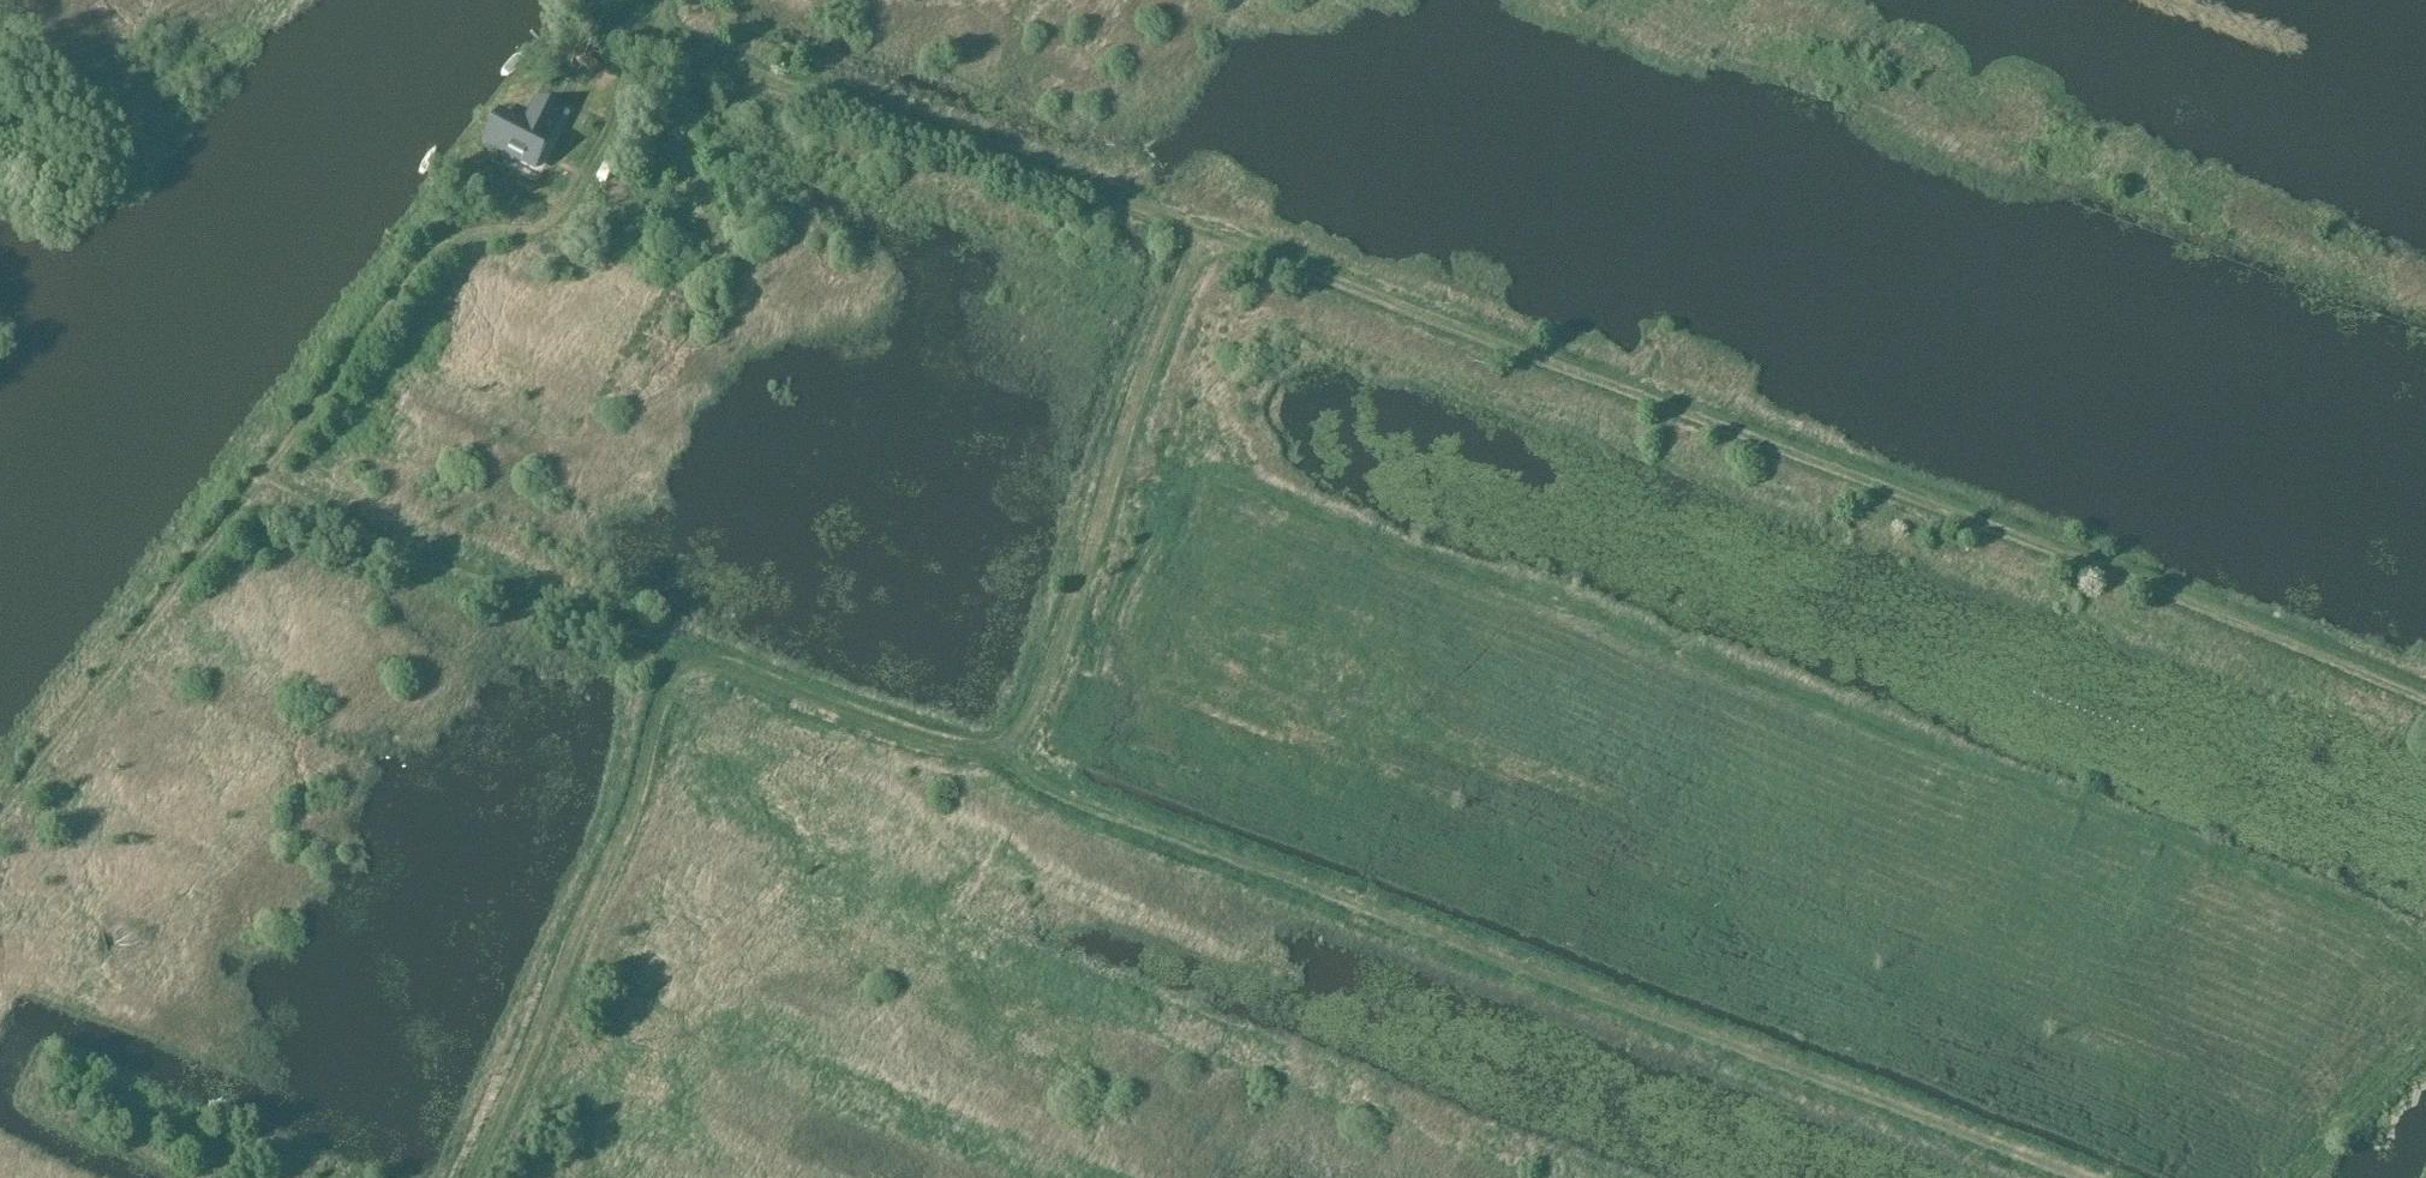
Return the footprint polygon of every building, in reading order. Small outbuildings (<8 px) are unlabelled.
[(497,125),(485,154),(505,162),(507,156),(523,162),(520,168),(539,175),(561,119),(534,109),(524,136),(497,125)]
